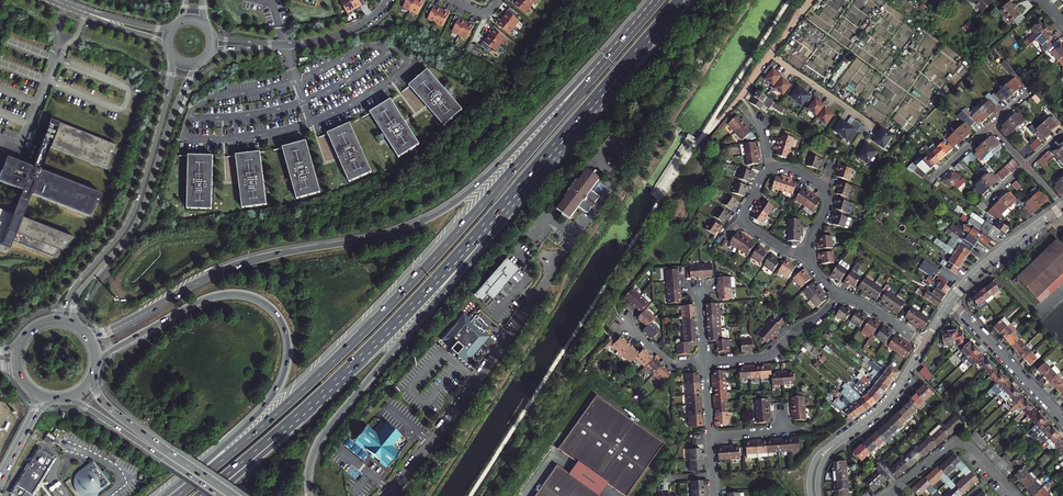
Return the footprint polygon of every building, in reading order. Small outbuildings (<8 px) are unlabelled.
[(349,0),(341,0),(340,0),(349,16),(353,13),(352,11),(351,10),(354,8),(349,0)] [(354,8),(355,10),(360,7),(359,5),(365,2),(364,0),(349,0),(354,8)] [(410,11),(416,0),(402,0),(405,2),(403,7),(410,11)] [(410,11),(417,15),(425,0),(419,0),(419,1),(418,0),(416,0),(410,11)] [(531,7),(522,0),(517,0),(515,2),(517,3),(514,8),(520,12),(521,10),(526,14),(531,7)] [(985,0),(970,0),(969,1),(980,13),(989,5),(985,0)] [(1020,16),(1008,3),(999,12),(1010,25),(1012,23),(1016,27),(1023,20),(1019,16),(1020,16)] [(427,20),(434,23),(441,11),(441,10),(436,7),(435,9),(430,6),(426,13),(430,14),(427,20)] [(441,11),(434,23),(442,27),(450,12),(445,9),(444,11),(443,13),(441,11)] [(506,20),(516,29),(521,22),(508,11),(504,15),(508,18),(506,20)] [(452,32),(459,35),(465,23),(466,22),(461,19),(460,21),(454,18),(451,25),(455,26),(452,32)] [(511,35),(516,29),(506,20),(504,19),(501,24),(502,25),(499,29),(505,34),(507,32),(511,35)] [(465,23),(459,35),(466,39),(475,24),(470,21),(469,23),(468,25),(465,23)] [(1031,29),(1035,32),(1023,43),(1026,48),(1036,39),(1048,28),(1044,24),(1042,25),(1039,22),(1031,29)] [(1052,32),(1048,28),(1036,39),(1043,46),(1042,48),(1045,51),(1047,49),(1052,45),(1049,41),(1053,37),(1050,34),(1052,32)] [(492,38),(502,46),(508,40),(494,29),(491,33),(494,36),(492,38)] [(497,53),(502,46),(492,38),(490,37),(487,42),(488,43),(485,47),(491,52),(493,49),(497,53)] [(1058,61),(1062,56),(1062,43),(1059,39),(1052,45),(1047,49),(1058,61)] [(478,56),(479,52),(473,50),(474,45),(469,43),(466,52),(478,56)] [(707,62),(700,57),(696,62),(703,67),(707,62)] [(1005,87),(1013,94),(1019,89),(1018,87),(1024,82),(1006,63),(1003,66),(1014,78),(1005,87)] [(782,77),(783,76),(779,73),(779,74),(778,73),(777,73),(773,70),(765,80),(774,86),(775,86),(782,77)] [(428,71),(410,88),(445,127),(464,111),(428,71)] [(785,79),(782,77),(775,86),(774,86),(774,87),(782,94),(790,85),(786,81),(785,80),(785,79)] [(794,91),(790,96),(799,104),(800,103),(802,104),(804,100),(805,101),(810,94),(806,92),(805,93),(803,91),(797,86),(794,90),(794,91)] [(992,96),(997,102),(1000,99),(1002,101),(1005,99),(1006,100),(1013,94),(1005,87),(996,95),(995,93),(992,96)] [(754,97),(764,104),(770,108),(772,106),(782,113),(784,110),(758,91),(754,97)] [(981,109),(989,116),(995,111),(994,109),(999,104),(997,102),(992,96),(989,93),(986,96),(991,100),(981,109)] [(1035,95),(1032,98),(1037,104),(1040,101),(1035,95)] [(764,104),(754,97),(750,103),(760,110),(764,104)] [(824,108),(825,107),(821,104),(820,103),(819,104),(815,101),(813,103),(810,100),(807,104),(810,106),(807,110),(817,117),(817,116),(824,108)] [(420,146),(392,101),(371,114),(399,159),(420,146)] [(1030,106),(1025,101),(1020,105),(1025,111),(1030,106)] [(827,110),(824,108),(817,116),(817,117),(816,118),(825,125),(832,116),(828,112),(827,111),(827,110)] [(970,120),(974,125),(977,122),(978,123),(980,121),(982,123),(989,116),(981,109),(972,117),(965,109),(962,111),(970,120)] [(1016,114),(1009,120),(1016,128),(1019,131),(1028,123),(1020,113),(1017,116),(1016,114)] [(0,208),(0,244),(10,247),(13,240),(53,255),(59,249),(62,250),(66,245),(74,236),(22,216),(22,217),(21,217),(30,192),(88,215),(93,207),(96,201),(98,202),(101,192),(40,169),(39,169),(49,145),(105,167),(111,152),(113,154),(116,144),(49,118),(49,119),(42,116),(33,139),(40,142),(31,166),(30,166),(30,165),(6,156),(0,172),(0,181),(4,183),(4,182),(22,189),(13,213),(0,208)] [(737,116),(729,123),(736,132),(747,122),(745,119),(742,122),(741,120),(737,116)] [(1051,120),(1050,119),(1048,120),(1044,116),(1041,119),(1040,117),(1038,119),(1042,123),(1043,124),(1050,132),(1059,124),(1053,117),(1051,120)] [(846,124),(850,127),(855,120),(850,117),(846,124)] [(837,126),(834,131),(850,142),(857,132),(861,126),(862,125),(855,120),(850,127),(846,124),(839,119),(836,125),(837,126)] [(969,136),(969,134),(971,133),(969,131),(972,129),(971,127),(974,125),(970,120),(969,120),(957,131),(964,139),(966,137),(968,138),(969,136)] [(1016,128),(1009,120),(1002,126),(1004,128),(1001,130),(1007,136),(1016,128)] [(749,125),(747,122),(736,132),(743,140),(745,138),(747,139),(756,138),(752,133),(748,129),(747,127),(749,125)] [(351,124),(329,135),(350,183),(372,173),(351,124)] [(1037,137),(1040,141),(1050,132),(1043,124),(1037,130),(1035,128),(1033,125),(1029,129),(1034,135),(1035,134),(1038,137),(1037,137)] [(884,148),(891,137),(889,136),(891,135),(887,132),(881,127),(878,132),(879,132),(877,135),(877,134),(873,141),(877,144),(878,143),(884,148)] [(782,139),(781,141),(778,140),(777,144),(791,148),(794,138),(790,136),(791,134),(784,131),(782,139)] [(948,133),(945,136),(953,145),(956,143),(958,145),(964,139),(957,131),(951,136),(948,133)] [(982,144),(992,155),(1001,147),(998,143),(993,137),(992,137),(990,137),(982,144)] [(1028,145),(1034,151),(1042,143),(1040,141),(1037,137),(1028,145)] [(934,144),(937,148),(942,143),(939,139),(934,144)] [(937,148),(945,156),(953,149),(948,143),(947,144),(945,141),(943,143),(942,143),(937,148)] [(321,193),(307,142),(283,149),(297,200),(321,193)] [(756,148),(755,142),(744,144),(745,155),(760,152),(760,149),(756,150),(756,148)] [(788,159),(791,148),(777,144),(776,147),(779,148),(778,150),(777,155),(788,159)] [(868,164),(875,154),(873,153),(874,151),(871,149),(871,148),(865,144),(862,148),(863,149),(861,151),(857,157),(861,160),(862,160),(868,164)] [(940,161),(945,156),(937,148),(934,144),(933,144),(928,148),(940,161)] [(981,160),(983,158),(986,161),(992,155),(982,144),(976,150),(977,151),(975,154),(981,160)] [(1062,158),(1062,146),(1062,144),(1052,154),(1055,157),(1062,166),(1062,159),(1062,158)] [(1027,145),(1023,148),(1028,154),(1029,155),(1033,152),(1027,145)] [(935,166),(940,161),(928,148),(927,147),(922,152),(926,156),(935,166)] [(1025,157),(1028,154),(1023,148),(1022,147),(1019,150),(1025,157)] [(1049,151),(1043,156),(1049,163),(1055,157),(1052,154),(1049,151)] [(759,164),(758,159),(758,157),(761,157),(760,152),(745,155),(747,166),(759,164)] [(963,159),(968,165),(972,161),(976,157),(971,152),(963,159)] [(253,154),(237,156),(243,209),(267,206),(261,153),(253,154)] [(825,160),(811,155),(807,165),(819,169),(820,165),(821,163),(824,163),(825,160)] [(913,164),(910,169),(921,178),(935,166),(926,156),(916,165),(913,164)] [(212,210),(214,157),(189,157),(188,209),(212,210)] [(1042,157),(1038,161),(1044,168),(1048,163),(1042,157)] [(1019,164),(1014,158),(1005,167),(1011,173),(1011,174),(1019,166),(1019,164)] [(954,168),(959,173),(963,169),(968,165),(963,159),(954,168)] [(853,169),(838,165),(837,169),(840,169),(839,172),(838,177),(849,180),(853,169)] [(979,177),(989,188),(998,180),(993,173),(993,172),(988,167),(986,169),(984,166),(981,168),(983,171),(978,176),(979,177)] [(996,175),(1001,181),(1011,173),(1005,167),(996,175)] [(749,182),(750,177),(751,175),(754,176),(755,173),(741,168),(737,178),(749,182)] [(566,198),(558,210),(570,219),(579,207),(587,213),(589,212),(593,207),(591,205),(593,202),(595,204),(600,198),(599,196),(591,190),(600,178),(587,169),(579,181),(578,180),(565,197),(566,198)] [(937,180),(946,186),(947,185),(950,188),(961,178),(957,174),(956,175),(955,173),(953,174),(951,173),(946,177),(943,174),(937,180)] [(1034,180),(1028,173),(1025,176),(1031,183),(1034,180)] [(776,176),(772,188),(783,191),(787,177),(784,176),(783,179),(781,178),(776,176)] [(787,177),(783,191),(794,195),(797,183),(792,182),(790,181),(791,178),(787,177)] [(989,188),(979,177),(972,182),(973,184),(971,186),(980,196),(989,188)] [(1061,195),(1062,192),(1062,179),(1056,184),(1057,186),(1054,188),(1061,195)] [(848,197),(852,186),(837,181),(836,184),(839,186),(838,188),(837,193),(848,197)] [(1016,181),(1012,185),(1017,190),(1021,186),(1016,181)] [(736,182),(733,193),(744,197),(745,192),(746,190),(749,191),(751,187),(736,182)] [(1028,194),(1032,198),(1039,206),(1048,198),(1042,191),(1040,194),(1034,188),(1028,194)] [(795,200),(804,206),(813,193),(810,191),(808,194),(806,193),(802,190),(795,200)] [(1000,201),(1008,209),(1014,203),(1017,206),(1021,203),(1018,199),(1017,200),(1013,195),(1013,194),(1011,192),(1010,192),(1000,201)] [(813,193),(804,206),(813,212),(820,202),(816,199),(814,198),(816,195),(813,193)] [(741,203),(728,195),(722,204),(732,211),(735,206),(736,205),(739,206),(741,203)] [(847,213),(850,203),(836,198),(835,202),(838,203),(837,205),(835,209),(847,213)] [(1028,198),(1021,204),(1030,215),(1039,206),(1032,198),(1030,200),(1028,198)] [(774,206),(764,199),(762,204),(760,206),(758,204),(755,207),(768,215),(774,206)] [(982,201),(976,206),(983,211),(988,207),(982,201)] [(1000,201),(987,213),(996,220),(997,221),(1003,216),(1001,214),(1008,209),(1000,201)] [(732,216),(719,207),(713,216),(723,223),(726,219),(727,217),(730,219),(732,216)] [(762,225),(768,215),(755,207),(753,210),(756,212),(755,214),(752,218),(762,225)] [(1031,218),(1025,212),(1022,214),(1027,220),(1031,218)] [(852,219),(845,217),(833,213),(832,217),(835,218),(835,220),(833,225),(845,228),(849,228),(852,219)] [(1001,232),(987,223),(986,222),(983,226),(972,218),(971,220),(964,215),(961,218),(969,223),(991,239),(994,241),(1001,232)] [(724,228),(711,220),(705,229),(715,236),(718,231),(719,229),(722,231),(724,228)] [(1009,228),(997,221),(996,220),(994,223),(989,220),(987,223),(1001,232),(1004,234),(1009,228)] [(801,221),(789,221),(789,230),(804,231),(804,228),(801,228),(801,226),(801,221)] [(964,230),(964,231),(974,239),(977,235),(979,237),(978,238),(987,244),(991,239),(969,223),(968,225),(966,226),(964,229),(964,230)] [(974,239),(964,231),(953,224),(949,230),(974,247),(975,247),(978,244),(976,243),(978,241),(974,239)] [(804,231),(789,230),(789,241),(795,241),(795,245),(797,245),(799,244),(801,244),(801,236),(801,234),(804,234),(804,231)] [(959,245),(970,252),(974,247),(949,230),(947,233),(957,241),(956,243),(959,245)] [(741,236),(737,233),(731,241),(730,243),(739,249),(747,237),(744,235),(743,237),(741,236)] [(818,246),(833,246),(833,234),(821,234),(821,240),(821,242),(818,242),(818,246)] [(747,237),(739,249),(748,256),(755,246),(751,243),(749,241),(750,239),(747,237)] [(963,263),(966,258),(955,251),(952,249),(937,239),(934,243),(952,256),(963,263)] [(1012,280),(1015,283),(1019,280),(1039,302),(1049,293),(1050,294),(1062,282),(1062,246),(1056,239),(1012,280)] [(760,245),(751,258),(760,264),(767,254),(762,251),(760,249),(762,247),(760,245)] [(955,251),(966,258),(970,252),(959,245),(955,251)] [(833,250),(818,250),(818,253),(821,253),(821,255),(821,260),(833,261),(833,250)] [(772,253),(763,267),(772,272),(779,262),(774,259),(772,258),(774,255),(772,253)] [(942,266),(944,268),(955,275),(963,263),(952,256),(948,263),(943,260),(939,264),(942,266)] [(519,269),(506,257),(503,261),(478,289),(474,294),(487,305),(519,269)] [(786,259),(778,272),(788,278),(795,268),(790,265),(788,263),(790,261),(786,259)] [(840,259),(837,262),(831,270),(827,275),(830,276),(832,274),(833,275),(837,278),(847,266),(847,264),(840,259)] [(937,273),(942,266),(939,264),(934,260),(929,268),(933,270),(937,273)] [(859,265),(855,263),(841,283),(844,285),(846,282),(848,283),(852,286),(859,276),(854,273),(859,265)] [(929,275),(933,270),(929,268),(922,263),(918,268),(929,275)] [(685,266),(686,267),(687,278),(698,277),(698,279),(703,279),(701,264),(685,266)] [(712,264),(701,264),(703,279),(706,278),(706,277),(713,276),(712,264)] [(805,268),(801,271),(793,277),(801,287),(810,279),(806,274),(805,273),(807,270),(805,268)] [(665,282),(678,281),(680,280),(679,274),(678,274),(677,270),(665,271),(665,282)] [(937,280),(945,285),(948,281),(939,275),(939,276),(936,274),(934,278),(937,280)] [(930,284),(931,285),(946,295),(950,289),(945,285),(937,280),(937,282),(929,276),(926,280),(924,278),(923,280),(925,281),(930,284)] [(716,289),(731,288),(734,288),(735,287),(735,278),(734,277),(717,278),(718,285),(716,285),(716,289)] [(864,297),(873,284),(863,277),(856,288),(862,291),(863,292),(862,295),(864,297)] [(1003,286),(996,279),(992,282),(990,280),(988,282),(989,284),(985,287),(992,295),(999,289),(1003,286)] [(665,282),(666,292),(680,291),(680,288),(679,288),(678,281),(665,282)] [(803,291),(810,299),(821,289),(819,287),(817,289),(816,287),(812,283),(803,291)] [(870,296),(875,300),(878,295),(882,290),(873,284),(864,297),(866,298),(868,295),(870,296)] [(888,309),(896,296),(888,290),(891,287),(886,284),(882,290),(878,295),(883,298),(881,300),(885,303),(887,304),(885,307),(888,309)] [(927,291),(941,301),(946,295),(931,285),(927,291)] [(918,294),(938,307),(941,301),(927,291),(920,287),(918,289),(920,290),(918,294)] [(977,291),(986,303),(993,298),(992,295),(985,287),(981,291),(979,289),(977,291)] [(631,306),(641,295),(632,288),(624,298),(630,302),(629,303),(631,306)] [(718,292),(719,300),(732,299),(731,288),(716,289),(716,292),(718,292)] [(821,289),(810,299),(817,307),(826,299),(822,295),(821,294),(823,292),(821,289)] [(992,295),(993,298),(1001,291),(999,289),(992,295)] [(680,291),(666,292),(667,303),(680,302),(679,295),(681,295),(680,291)] [(987,304),(986,303),(977,291),(974,293),(975,295),(971,298),(980,310),(987,304)] [(635,309),(636,307),(642,313),(645,310),(650,303),(641,295),(631,306),(635,309)] [(894,309),(898,312),(902,307),(903,308),(906,304),(904,303),(905,302),(896,296),(888,309),(890,310),(892,307),(894,309)] [(720,315),(719,303),(710,304),(706,304),(706,307),(707,316),(720,315)] [(681,318),(690,317),(694,317),(694,313),(693,304),(680,305),(681,318)] [(912,326),(921,313),(913,307),(906,317),(910,320),(912,321),(910,324),(912,326)] [(836,318),(844,323),(853,310),(850,309),(849,311),(847,310),(843,308),(836,318)] [(489,324),(472,309),(467,314),(463,310),(457,316),(460,318),(444,336),(451,343),(451,344),(453,346),(451,348),(453,349),(455,347),(457,349),(459,350),(458,351),(462,355),(465,352),(468,355),(471,351),(470,350),(484,334),(482,332),(489,324)] [(642,313),(639,317),(637,319),(646,327),(651,322),(654,318),(645,310),(642,313)] [(851,323),(859,328),(867,316),(865,314),(863,317),(861,315),(857,313),(851,323)] [(930,319),(921,313),(912,326),(914,327),(916,324),(918,326),(923,329),(930,319)] [(721,328),(720,315),(707,316),(708,325),(708,328),(721,328)] [(694,317),(690,317),(681,318),(682,330),(695,329),(695,321),(694,317)] [(771,318),(764,326),(775,336),(777,333),(776,332),(785,322),(779,317),(775,321),(771,318)] [(1007,327),(1010,324),(1004,317),(1001,320),(993,327),(994,327),(992,329),(994,332),(996,330),(1000,334),(1007,327)] [(862,334),(870,340),(881,323),(879,322),(877,325),(875,324),(870,321),(864,331),(862,334)] [(646,327),(645,328),(643,332),(652,340),(661,331),(651,322),(646,327)] [(775,336),(764,326),(756,334),(766,343),(771,338),(772,339),(775,336)] [(1007,327),(1000,334),(1003,338),(1002,340),(1004,342),(1013,333),(1007,327)] [(721,332),(721,328),(708,328),(708,332),(709,341),(715,341),(726,340),(726,333),(724,332),(721,332)] [(684,343),(691,342),(697,342),(695,329),(682,330),(684,343)] [(877,339),(886,345),(890,338),(894,332),(891,330),(890,333),(888,332),(884,329),(877,339)] [(962,330),(952,331),(954,345),(959,350),(964,345),(962,330)] [(952,331),(942,333),(944,346),(954,345),(952,331)] [(1016,331),(1013,333),(1004,342),(1006,345),(1008,343),(1012,347),(1019,339),(1022,337),(1016,331)] [(610,347),(620,355),(627,347),(630,344),(627,341),(620,335),(610,347)] [(753,352),(752,338),(740,339),(741,352),(747,351),(747,353),(753,352)] [(886,345),(885,346),(898,354),(906,341),(904,340),(902,343),(900,341),(896,338),(894,341),(890,338),(886,345)] [(1025,346),(1019,339),(1012,347),(1016,351),(1014,352),(1016,355),(1025,346)] [(718,351),(730,350),(729,340),(726,340),(715,341),(716,345),(717,345),(718,351)] [(906,341),(898,354),(906,360),(913,350),(909,347),(907,346),(909,343),(906,341)] [(977,348),(971,341),(964,348),(970,355),(977,348)] [(684,343),(680,343),(681,354),(691,353),(690,346),(691,346),(691,342),(684,343)] [(629,363),(634,358),(639,352),(633,346),(630,344),(627,347),(620,355),(629,363)] [(1024,359),(1032,352),(1025,346),(1016,355),(1018,357),(1020,356),(1024,359)] [(639,352),(634,358),(643,366),(652,356),(642,348),(639,352)] [(961,359),(963,362),(969,356),(970,355),(964,348),(960,351),(965,356),(961,359)] [(984,355),(977,348),(970,355),(975,360),(974,361),(971,364),(973,366),(977,362),(984,355)] [(1030,366),(1031,366),(1033,363),(1040,356),(1037,353),(1035,356),(1032,352),(1024,359),(1028,363),(1026,365),(1028,368),(1030,366)] [(984,355),(977,362),(984,369),(991,362),(984,355)] [(643,366),(653,374),(661,365),(652,356),(643,366)] [(882,366),(881,367),(884,370),(895,378),(900,372),(880,359),(878,362),(882,366)] [(924,360),(920,364),(924,367),(927,370),(930,366),(924,360)] [(1043,376),(1053,367),(1047,360),(1037,369),(1037,370),(1035,372),(1038,374),(1040,372),(1043,376)] [(870,366),(874,369),(892,383),(895,378),(884,370),(881,367),(873,362),(870,366)] [(991,362),(984,369),(990,376),(997,369),(991,362)] [(760,365),(761,378),(772,377),(771,372),(771,363),(767,363),(767,365),(760,365)] [(739,367),(740,379),(751,378),(749,364),(745,365),(745,367),(739,367)] [(751,378),(751,379),(761,378),(760,365),(754,366),(754,364),(749,364),(751,378)] [(653,374),(662,382),(670,373),(670,372),(661,365),(653,374)] [(927,370),(924,367),(919,373),(927,380),(932,375),(927,370)] [(1048,384),(1059,373),(1053,367),(1043,376),(1047,380),(1045,382),(1048,384)] [(772,377),(772,385),(783,384),(782,369),(778,370),(778,371),(771,372),(772,377)] [(786,369),(782,369),(783,384),(793,384),(792,370),(786,371),(786,369)] [(892,383),(874,369),(871,374),(888,388),(892,383)] [(997,369),(990,376),(997,383),(1004,376),(997,369)] [(711,378),(712,381),(726,380),(725,370),(713,370),(713,377),(711,378)] [(685,372),(686,383),(699,382),(699,381),(699,378),(697,378),(696,371),(685,372)] [(884,393),(888,388),(871,374),(869,372),(867,375),(872,379),(870,381),(873,384),(875,385),(884,393)] [(1059,373),(1048,384),(1050,387),(1052,385),(1056,389),(1062,382),(1060,378),(1062,376),(1059,373)] [(865,385),(869,380),(864,376),(860,380),(864,384),(865,385)] [(1010,383),(1004,376),(997,383),(1003,390),(1010,383)] [(727,391),(726,380),(712,381),(712,385),(714,385),(714,392),(727,391)] [(686,383),(687,394),(698,393),(697,386),(700,386),(699,382),(686,383)] [(1017,390),(1010,383),(1003,390),(1010,397),(1017,390)] [(861,389),(876,403),(880,398),(871,390),(870,389),(865,385),(864,384),(863,386),(861,388),(861,389)] [(916,393),(924,401),(933,393),(925,384),(916,393)] [(875,385),(871,390),(880,398),(884,393),(875,385)] [(855,398),(854,399),(857,402),(866,410),(871,407),(862,399),(861,399),(859,396),(858,397),(856,395),(855,396),(853,394),(855,392),(848,386),(844,389),(846,391),(851,396),(852,395),(855,398)] [(876,403),(861,389),(858,392),(864,397),(862,399),(871,407),(876,403)] [(1024,397),(1017,390),(1010,397),(1005,401),(1006,405),(1010,410),(1012,408),(1024,397)] [(727,391),(714,392),(715,398),(713,398),(713,402),(728,401),(727,391)] [(847,400),(846,400),(852,406),(852,405),(861,414),(866,410),(857,402),(854,399),(855,398),(852,395),(851,396),(846,391),(842,395),(846,399),(847,400)] [(698,393),(687,394),(687,404),(701,403),(701,399),(698,399),(698,393)] [(910,400),(917,408),(921,404),(923,405),(923,406),(926,403),(924,401),(916,393),(909,400),(910,400)] [(560,450),(580,465),(607,485),(622,495),(630,495),(666,447),(599,397),(560,450)] [(791,404),(791,408),(805,407),(804,397),(792,397),(793,401),(793,404),(791,404)] [(1020,414),(1023,411),(1030,404),(1024,397),(1012,408),(1015,411),(1016,410),(1020,414)] [(756,400),(757,411),(771,409),(771,405),(769,405),(768,403),(768,399),(756,400)] [(841,403),(838,399),(834,404),(852,420),(857,417),(845,406),(843,402),(841,403)] [(857,417),(861,414),(852,405),(852,406),(846,400),(847,400),(846,399),(843,402),(845,406),(857,417)] [(903,407),(904,407),(911,415),(915,411),(916,412),(917,413),(920,410),(918,409),(917,408),(910,400),(903,407)] [(728,412),(728,401),(713,402),(714,406),(715,406),(716,413),(728,412)] [(687,404),(688,415),(700,414),(699,408),(702,408),(701,403),(687,404)] [(1037,411),(1030,404),(1023,411),(1025,412),(1027,415),(1030,418),(1037,411)] [(805,418),(805,407),(791,408),(791,412),(793,412),(793,415),(794,419),(805,418)] [(897,414),(905,422),(909,418),(910,419),(911,420),(913,417),(912,416),(911,415),(904,407),(897,414)] [(770,420),(769,416),(769,414),(771,414),(771,409),(757,411),(758,421),(770,420)] [(1023,411),(1020,414),(1015,418),(1017,421),(1022,416),(1022,415),(1025,412),(1023,411)] [(1043,418),(1037,411),(1030,418),(1036,425),(1043,418)] [(728,412),(716,413),(717,420),(715,420),(715,425),(729,424),(728,412)] [(703,426),(703,421),(700,421),(700,414),(688,415),(689,427),(703,426)] [(897,414),(891,421),(898,429),(902,425),(904,426),(904,427),(907,424),(906,423),(905,422),(897,414)] [(943,424),(940,426),(941,427),(949,435),(962,423),(955,416),(944,426),(943,424)] [(1036,425),(1041,429),(1043,432),(1050,425),(1043,418),(1036,425)] [(891,421),(884,427),(891,435),(896,431),(897,432),(898,433),(900,431),(899,430),(898,429),(891,421)] [(1029,423),(1027,421),(1020,427),(1022,430),(1029,423)] [(367,449),(372,453),(370,454),(375,458),(376,456),(380,459),(381,459),(382,459),(380,462),(386,467),(388,464),(390,466),(401,452),(393,446),(402,435),(387,422),(378,434),(367,425),(362,431),(356,438),(357,439),(355,442),(364,449),(366,447),(368,448),(367,449)] [(1050,438),(1056,432),(1050,425),(1043,432),(1040,435),(1036,438),(1038,440),(1042,436),(1047,441),(1050,438)] [(940,429),(938,426),(931,433),(927,437),(928,438),(935,445),(936,446),(949,435),(941,427),(940,429)] [(884,427),(877,433),(885,442),(889,438),(890,439),(893,437),(893,436),(891,435),(884,427)] [(1033,428),(1023,437),(1026,440),(1036,431),(1033,428)] [(972,439),(978,434),(976,432),(975,431),(969,437),(972,439)] [(1056,445),(1062,439),(1056,432),(1050,438),(1056,445)] [(876,433),(870,439),(877,447),(882,443),(883,445),(886,443),(885,442),(877,433),(876,433)] [(980,436),(978,434),(972,439),(974,442),(980,436)] [(787,439),(788,451),(800,451),(799,436),(795,437),(795,439),(792,439),(787,439)] [(977,445),(983,439),(981,437),(980,436),(974,442),(977,445)] [(778,438),(779,452),(779,456),(788,455),(788,451),(787,439),(784,439),(782,440),(782,437),(778,438)] [(767,441),(768,453),(779,452),(778,438),(773,438),(773,440),(771,440),(767,441)] [(922,456),(923,457),(935,445),(928,438),(918,448),(916,446),(914,448),(915,449),(922,456)] [(758,457),(758,454),(757,439),(752,440),(753,442),(751,442),(746,442),(747,458),(758,457)] [(757,439),(758,454),(758,457),(769,457),(768,453),(767,441),(763,441),(761,441),(761,439),(757,439)] [(869,439),(862,445),(870,453),(874,449),(875,450),(876,451),(879,449),(877,447),(870,439),(869,439)] [(985,442),(983,439),(977,445),(979,447),(985,442)] [(988,444),(985,442),(979,447),(982,450),(988,444)] [(990,447),(988,444),(982,450),(984,452),(990,447)] [(719,460),(729,459),(728,445),(724,446),(724,448),(721,448),(718,448),(719,460)] [(733,445),(728,445),(729,459),(740,459),(739,447),(736,447),(733,447),(733,445)] [(862,445),(861,445),(853,453),(861,462),(870,453),(862,445)] [(685,448),(686,459),(701,458),(701,454),(698,454),(697,452),(697,447),(685,448)] [(987,455),(993,449),(990,447),(984,452),(987,455)] [(909,467),(910,468),(922,456),(915,449),(905,459),(903,457),(901,459),(902,459),(909,467)] [(989,457),(995,452),(994,451),(993,449),(987,455),(989,457)] [(45,452),(40,450),(36,457),(35,458),(35,459),(29,470),(29,469),(28,471),(27,471),(18,486),(34,495),(56,458),(53,457),(54,456),(49,453),(46,451),(45,452)] [(998,454),(995,452),(989,457),(992,460),(998,454)] [(954,454),(938,468),(946,476),(956,466),(961,471),(966,467),(954,454)] [(994,463),(1000,457),(998,454),(992,460),(994,463)] [(997,465),(1003,460),(1001,458),(1000,457),(994,463),(997,465)] [(701,458),(686,459),(686,469),(699,468),(698,464),(698,461),(701,461),(701,458)] [(893,475),(896,478),(909,467),(902,459),(889,471),(886,468),(883,471),(890,478),(893,475)] [(999,468),(1005,462),(1003,460),(997,465),(999,468)] [(1010,467),(1013,470),(1018,466),(1013,460),(1008,465),(1010,467)] [(93,461),(81,470),(79,472),(76,474),(75,476),(74,479),(73,481),(73,484),(74,487),(75,489),(75,490),(77,492),(79,493),(80,495),(82,495),(84,495),(95,495),(96,495),(97,494),(98,493),(97,491),(109,482),(93,461)] [(833,472),(846,471),(845,461),(834,462),(835,468),(833,468),(832,468),(833,472)] [(999,468),(1002,470),(1008,465),(1005,462),(999,468)] [(1021,482),(1029,474),(1025,470),(1026,469),(1027,468),(1023,464),(1019,468),(1018,466),(1013,470),(1012,471),(1015,474),(1014,475),(1021,482)] [(580,465),(572,476),(599,495),(607,485),(580,465)] [(1002,470),(1004,473),(1010,467),(1008,465),(1002,470)] [(537,495),(599,495),(572,476),(559,467),(537,495)] [(925,478),(931,485),(940,478),(945,483),(949,480),(946,476),(938,468),(938,467),(934,471),(925,478)] [(966,467),(961,471),(965,476),(955,486),(961,492),(962,493),(963,494),(978,480),(966,467)] [(1010,467),(1004,473),(1006,474),(1007,476),(1012,471),(1013,470),(1010,467)] [(836,481),(847,480),(846,471),(833,472),(833,481),(834,481),(836,481)] [(879,472),(865,485),(869,488),(872,492),(886,479),(887,480),(890,478),(883,471),(881,474),(879,472)] [(1059,472),(1053,478),(1056,481),(1062,476),(1059,472)] [(1029,474),(1021,482),(1027,489),(1036,481),(1031,477),(1033,476),(1033,475),(1031,473),(1030,473),(1029,474)] [(920,482),(920,481),(911,490),(917,495),(918,495),(926,489),(932,494),(936,490),(931,485),(925,478),(920,482)] [(699,479),(687,480),(688,490),(703,489),(703,486),(700,486),(700,483),(699,479)] [(848,489),(847,480),(836,481),(837,487),(835,487),(834,487),(834,491),(836,490),(847,489),(848,489)] [(944,495),(957,495),(961,492),(955,486),(949,480),(945,483),(951,489),(944,495)] [(1036,481),(1027,489),(1034,495),(1042,488),(1038,484),(1039,483),(1040,482),(1037,480),(1036,481)] [(1034,495),(1035,495),(1047,495),(1049,494),(1045,490),(1046,489),(1047,488),(1045,485),(1043,487),(1042,488),(1034,495)]
